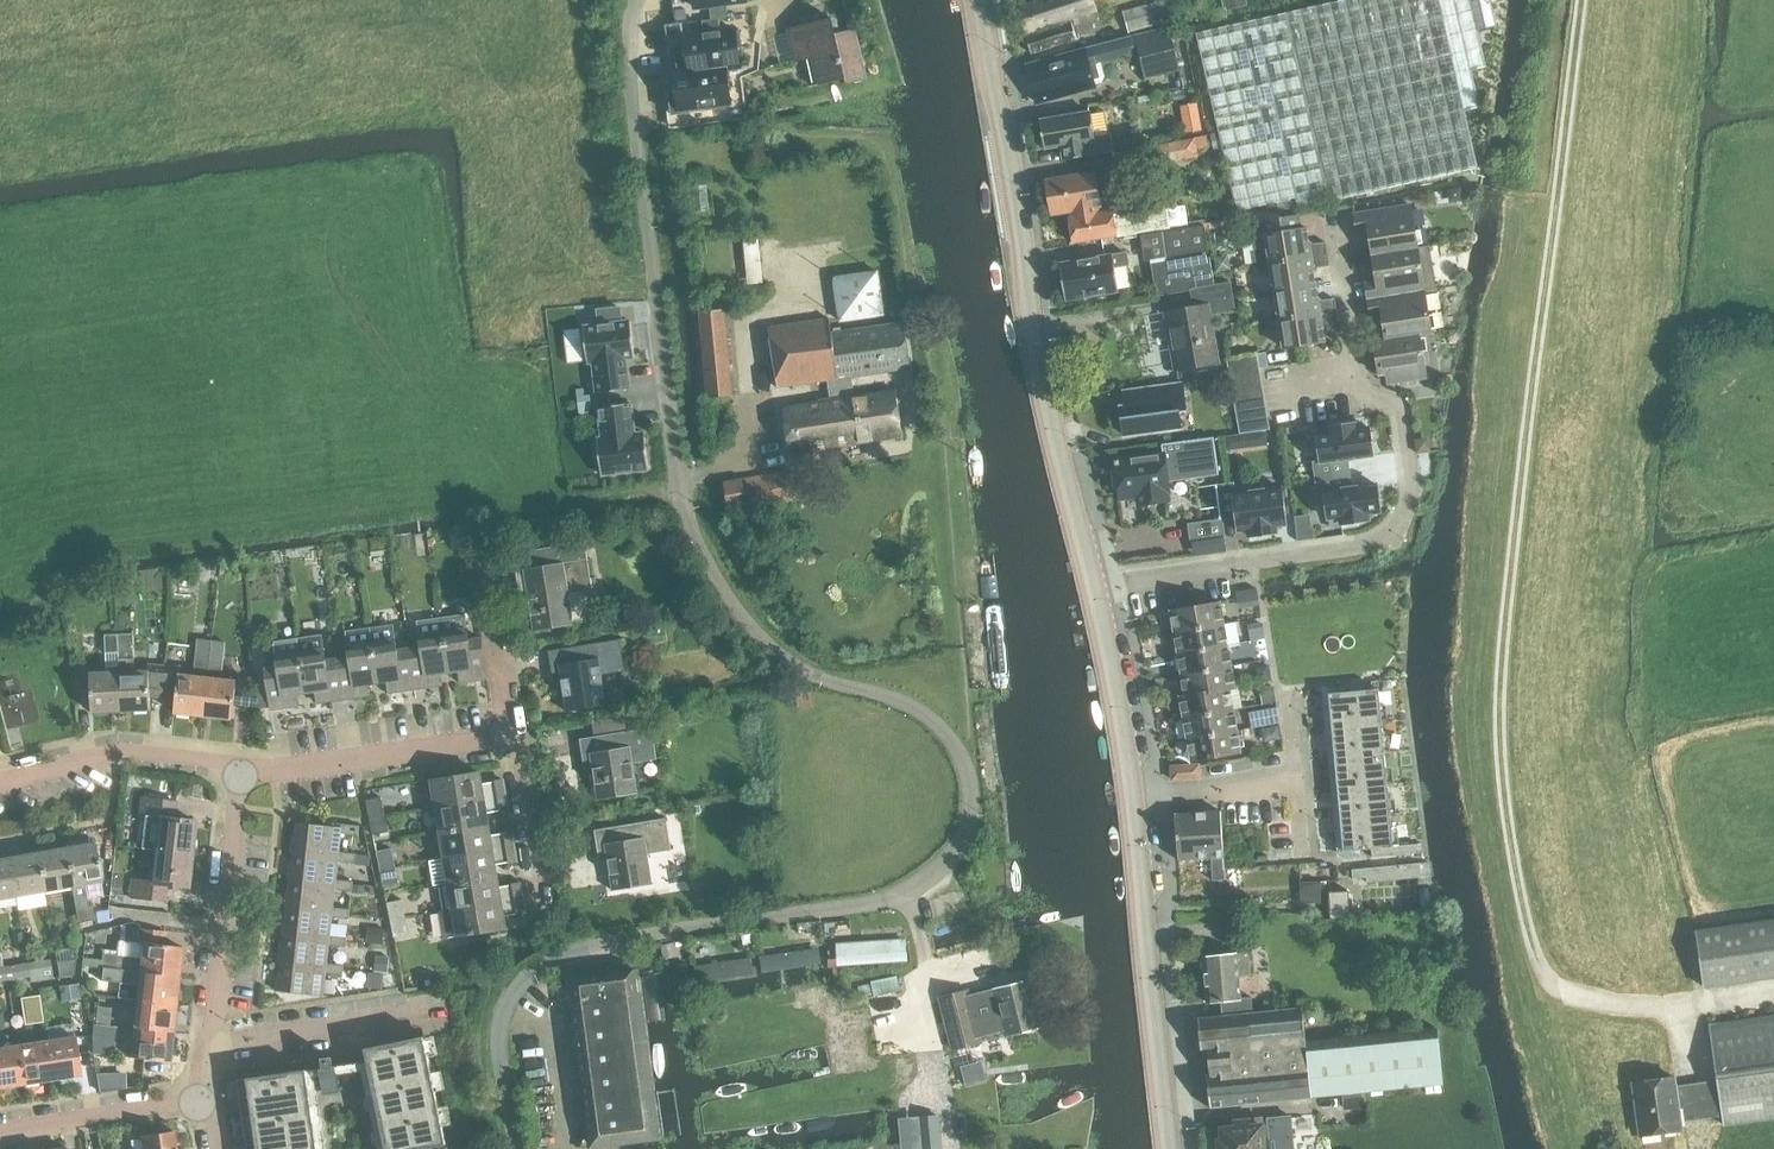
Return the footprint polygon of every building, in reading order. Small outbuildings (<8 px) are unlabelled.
[(680,38),(717,33),(713,4),(733,1),(742,0),(675,0),(680,38)] [(1030,52),(1079,37),(1077,32),(1101,25),(1094,0),(1034,0),(1016,6),(1030,52)] [(1182,0),(1164,0),(1123,12),(1129,31),(1186,15),(1182,0)] [(1478,30),(1496,25),(1490,0),(1342,0),(1197,33),(1236,210),(1277,202),(1296,198),(1298,207),(1476,166),(1463,111),(1479,107),(1470,69),(1485,67),(1478,30)] [(1247,5),(1246,0),(1223,0),(1225,10),(1247,5)] [(680,38),(684,72),(741,65),(738,42),(741,42),(739,31),(737,32),(735,17),(733,1),(713,4),(717,33),(680,38)] [(1224,6),(1211,10),(1213,22),(1227,18),(1224,6)] [(832,17),(788,27),(796,61),(808,59),(814,85),(845,78),(846,84),(866,79),(854,28),(836,32),(832,17)] [(1085,51),(1089,66),(1102,63),(1140,53),(1146,77),(1180,69),(1169,28),(1085,49),(1085,51)] [(1027,66),(1036,102),(1094,87),(1093,83),(1102,81),(1106,75),(1102,63),(1089,66),(1085,51),(1027,66)] [(748,118),(741,65),(684,72),(667,74),(674,128),(748,118)] [(1181,101),(1187,128),(1204,124),(1199,98),(1181,101)] [(1094,136),(1090,111),(1039,120),(1040,125),(1038,126),(1040,136),(1042,136),(1044,148),(1061,145),(1063,159),(1114,151),(1111,133),(1094,136)] [(1196,138),(1159,145),(1163,165),(1199,158),(1198,153),(1203,152),(1210,144),(1208,135),(1196,137),(1196,138)] [(1114,151),(1121,182),(1164,173),(1163,165),(1159,145),(1158,142),(1114,151)] [(1097,169),(1046,178),(1053,219),(1069,216),(1103,210),(1097,169)] [(1461,186),(1449,188),(1451,198),(1454,201),(1463,199),(1461,186)] [(1296,198),(1277,202),(1280,216),(1299,212),(1298,207),(1296,198)] [(1111,214),(1110,209),(1103,210),(1069,216),(1074,243),(1185,224),(1182,203),(1164,206),(1164,204),(1111,214)] [(1368,228),(1372,255),(1418,248),(1411,205),(1354,214),(1356,230),(1368,228)] [(1253,236),(1258,266),(1270,264),(1270,263),(1328,253),(1326,241),(1314,243),(1313,244),(1309,241),(1307,227),(1300,229),(1297,214),(1267,220),(1270,234),(1266,234),(1253,236)] [(1205,225),(1190,227),(1167,231),(1162,231),(1141,235),(1144,254),(1144,262),(1209,252),(1205,225)] [(1376,281),(1365,283),(1367,299),(1425,290),(1437,288),(1434,267),(1430,246),(1418,248),(1372,255),(1376,281)] [(1060,263),(1066,299),(1119,290),(1115,266),(1128,263),(1126,252),(1060,263)] [(1330,265),(1328,253),(1270,263),(1270,264),(1275,291),(1316,284),(1314,271),(1317,266),(1318,267),(1330,265)] [(1175,257),(1151,262),(1152,266),(1158,295),(1190,289),(1194,306),(1158,313),(1158,314),(1164,314),(1173,369),(1168,370),(1169,372),(1219,363),(1210,315),(1236,310),(1231,282),(1216,284),(1212,266),(1210,256),(1176,262),(1175,257)] [(883,314),(877,271),(833,278),(839,320),(883,314)] [(1322,301),(1318,298),(1316,284),(1275,291),(1279,319),(1337,310),(1335,298),(1323,300),(1322,301)] [(1432,332),(1425,290),(1367,299),(1370,315),(1381,313),(1386,338),(1386,339),(1432,332)] [(623,321),(622,308),(596,311),(598,324),(623,321)] [(733,395),(725,309),(699,312),(706,398),(733,395)] [(1339,321),(1337,310),(1279,319),(1284,348),(1325,341),(1323,327),(1326,323),(1327,323),(1339,321)] [(829,318),(769,327),(778,387),(827,380),(851,377),(911,368),(904,322),(832,333),(829,318)] [(598,324),(583,326),(587,362),(593,362),(597,392),(629,388),(625,357),(635,356),(630,320),(623,321),(598,324)] [(1420,334),(1432,333),(1432,332),(1386,339),(1386,338),(1374,340),(1379,374),(1386,373),(1388,383),(1427,377),(1420,334)] [(1227,359),(1229,374),(1260,368),(1257,353),(1227,359)] [(1260,368),(1229,374),(1232,388),(1262,383),(1260,368)] [(854,396),(851,377),(827,380),(830,401),(784,407),(790,452),(902,436),(896,390),(854,396)] [(1125,405),(1120,406),(1124,434),(1181,426),(1179,410),(1185,409),(1182,383),(1123,391),(1125,405)] [(1265,398),(1262,383),(1232,388),(1234,403),(1265,398)] [(584,388),(577,389),(578,402),(592,400),(591,394),(585,395),(584,388)] [(1234,403),(1240,433),(1270,429),(1265,398),(1234,403)] [(578,402),(580,418),(591,416),(589,406),(592,406),(592,400),(578,402)] [(602,437),(597,438),(601,474),(649,468),(644,432),(635,433),(631,402),(599,406),(602,437)] [(1313,461),(1316,477),(1350,473),(1348,458),(1373,455),(1369,427),(1357,428),(1356,423),(1328,426),(1329,432),(1317,434),(1320,460),(1313,461)] [(1234,434),(1224,436),(1226,450),(1236,449),(1234,434)] [(1167,491),(1169,490),(1168,479),(1183,476),(1216,472),(1211,437),(1179,442),(1162,444),(1163,452),(1115,459),(1120,497),(1139,494),(1140,502),(1168,498),(1167,491)] [(1427,439),(1417,440),(1418,452),(1432,451),(1431,441),(1427,439)] [(747,509),(795,502),(788,470),(723,482),(728,508),(747,505),(747,509)] [(1350,473),(1316,477),(1318,493),(1325,492),(1328,519),(1340,517),(1341,523),(1369,519),(1368,513),(1380,512),(1376,483),(1351,487),(1350,473)] [(1286,524),(1281,487),(1235,493),(1234,482),(1218,484),(1222,517),(1236,515),(1239,531),(1248,529),(1249,535),(1277,531),(1276,525),(1286,524)] [(801,490),(794,490),(796,507),(803,506),(801,490)] [(1313,510),(1296,511),(1297,534),(1314,533),(1313,510)] [(1225,536),(1223,519),(1190,523),(1192,541),(1225,536)] [(595,531),(594,521),(575,524),(576,534),(595,531)] [(569,593),(593,590),(585,541),(549,547),(552,564),(516,570),(521,600),(529,599),(534,630),(574,623),(569,593)] [(1256,588),(1236,591),(1238,602),(1257,599),(1256,588)] [(1220,602),(1169,611),(1173,633),(1224,624),(1220,602)] [(706,613),(693,615),(695,628),(709,626),(706,613)] [(465,614),(441,617),(449,671),(459,670),(461,682),(487,678),(488,678),(483,645),(482,637),(469,639),(465,614)] [(421,646),(409,648),(415,688),(441,685),(440,673),(449,671),(441,617),(417,620),(421,646)] [(1247,624),(1250,640),(1264,638),(1261,622),(1247,624)] [(394,623),(370,627),(378,682),(388,680),(389,692),(415,688),(409,648),(397,649),(394,623)] [(1228,645),(1224,624),(1173,633),(1176,654),(1228,645)] [(349,656),(338,658),(344,698),(370,695),(368,683),(378,682),(370,627),(346,630),(349,656)] [(151,696),(163,697),(166,664),(149,663),(148,670),(132,670),(132,665),(132,633),(118,634),(120,665),(122,710),(151,709),(151,696)] [(322,633),(298,637),(306,692),(316,690),(318,702),(344,698),(338,658),(326,659),(322,633)] [(118,634),(104,634),(105,653),(105,666),(107,666),(120,665),(118,634)] [(268,668),(253,670),(258,708),(271,706),(271,709),(272,709),(298,705),(296,693),(306,692),(298,637),(274,640),(278,666),(269,667),(268,668)] [(602,674),(626,670),(620,638),(549,650),(554,681),(561,680),(566,710),(607,704),(602,674)] [(181,666),(166,664),(163,697),(176,698),(175,711),(204,715),(212,640),(199,639),(195,675),(180,674),(181,666)] [(221,678),(225,641),(212,640),(204,715),(232,718),(237,680),(221,678)] [(266,645),(251,647),(253,670),(268,668),(266,645)] [(1180,675),(1231,666),(1228,645),(1176,654),(1180,675)] [(1259,665),(1261,682),(1272,681),(1269,664),(1259,665)] [(6,724),(36,718),(27,665),(0,670),(0,690),(6,724)] [(92,711),(122,710),(120,665),(107,666),(108,671),(91,672),(91,665),(76,665),(77,692),(92,692),(92,711)] [(1235,688),(1231,666),(1180,675),(1183,694),(1184,695),(1229,687),(1230,689),(1235,688)] [(1259,688),(1262,705),(1276,702),(1273,686),(1259,688)] [(1182,717),(1233,708),(1230,689),(1229,687),(1184,695),(1183,694),(1179,695),(1182,717)] [(1337,687),(1322,688),(1325,726),(1382,721),(1379,689),(1338,693),(1337,687)] [(812,691),(796,693),(798,707),(814,705),(812,691)] [(1237,730),(1233,708),(1182,717),(1186,739),(1237,730)] [(1277,709),(1250,713),(1252,728),(1279,724),(1277,709)] [(1385,753),(1382,721),(1325,726),(1328,758),(1385,753)] [(633,762),(657,758),(652,727),(580,738),(585,769),(593,768),(598,799),(638,792),(633,762)] [(1278,738),(1276,727),(1262,729),(1264,736),(1269,740),(1278,738)] [(1190,760),(1241,752),(1237,730),(1186,739),(1190,760)] [(1331,791),(1388,785),(1385,753),(1328,758),(1331,791)] [(1200,776),(1200,774),(1199,765),(1172,766),(1172,778),(1200,776)] [(432,779),(437,805),(506,794),(503,779),(482,783),(480,771),(432,779)] [(1331,791),(1333,823),(1391,818),(1388,785),(1331,791)] [(508,809),(506,794),(437,805),(441,831),(488,823),(486,812),(508,809)] [(367,799),(370,817),(385,814),(382,796),(367,799)] [(141,797),(140,815),(145,815),(141,847),(156,849),(191,853),(195,820),(174,817),(176,801),(141,797)] [(1174,814),(1178,859),(1211,857),(1212,880),(1225,879),(1224,869),(1220,811),(1174,814)] [(389,831),(385,814),(370,817),(374,834),(389,831)] [(648,853),(672,849),(666,818),(595,829),(600,860),(607,859),(612,890),(653,883),(648,853)] [(1371,848),(1383,846),(1393,845),(1391,818),(1333,823),(1336,856),(1344,857),(1360,855),(1360,849),(1371,848)] [(297,822),(294,851),(339,856),(339,851),(341,833),(358,835),(359,825),(341,823),(341,826),(297,822)] [(490,834),(488,823),(441,831),(445,857),(514,846),(512,831),(490,834)] [(72,885),(70,885),(75,909),(77,922),(93,919),(90,906),(88,907),(83,883),(100,880),(94,841),(65,846),(72,885)] [(1418,843),(1407,844),(1407,854),(1419,853),(1418,843)] [(1407,844),(1395,845),(1396,855),(1407,854),(1407,844)] [(1395,845),(1393,845),(1383,846),(1384,856),(1396,855),(1395,845)] [(43,890),(70,885),(72,885),(65,846),(37,851),(43,890)] [(445,857),(431,859),(436,885),(440,884),(497,875),(495,864),(517,860),(514,846),(445,857)] [(1371,848),(1372,857),(1384,856),(1383,846),(1371,848)] [(377,851),(380,868),(395,865),(392,848),(377,851)] [(187,886),(191,853),(156,849),(152,881),(133,878),(131,896),(165,900),(167,883),(187,886)] [(37,851),(8,856),(15,895),(43,890),(37,851)] [(294,851),(291,879),(336,884),(336,879),(338,861),(355,863),(356,852),(339,851),(339,856),(294,851)] [(356,852),(355,863),(369,864),(370,854),(356,852)] [(15,895),(8,856),(0,858),(0,898),(15,895)] [(1411,877),(1421,876),(1420,862),(1410,863),(1411,877)] [(1399,864),(1400,878),(1411,877),(1410,863),(1399,864)] [(1390,879),(1400,878),(1399,864),(1388,865),(1390,879)] [(384,885),(399,882),(395,865),(380,868),(384,885)] [(1378,866),(1379,880),(1390,879),(1388,865),(1378,866)] [(1369,881),(1379,880),(1378,866),(1367,867),(1369,881)] [(1352,869),(1352,876),(1353,878),(1366,877),(1367,882),(1369,881),(1367,867),(1352,869)] [(440,884),(444,910),(523,897),(520,882),(499,886),(497,875),(440,884)] [(291,879),(288,907),(333,911),(333,906),(335,889),(352,890),(353,885),(353,880),(336,879),(336,884),(291,879)] [(1321,881),(1300,881),(1300,903),(1322,902),(1321,881)] [(1329,918),(1350,917),(1349,890),(1328,891),(1329,918)] [(504,915),(525,912),(523,897),(444,910),(440,911),(444,937),(505,927),(504,915)] [(402,899),(387,902),(391,919),(406,916),(402,899)] [(288,907),(285,934),(330,939),(330,934),(332,916),(349,918),(350,913),(350,908),(333,906),(333,911),(288,907)] [(409,933),(406,916),(391,919),(394,936),(409,933)] [(1704,987),(1773,977),(1773,919),(1696,930),(1704,987)] [(367,942),(383,944),(384,929),(368,927),(367,942)] [(104,949),(102,966),(178,975),(181,946),(163,944),(165,931),(140,928),(138,941),(143,942),(141,958),(116,955),(117,951),(104,949)] [(285,934),(282,962),(327,967),(327,962),(329,944),(346,946),(347,941),(347,936),(330,934),(330,939),(285,934)] [(837,942),(838,966),(907,960),(906,937),(837,942)] [(761,967),(820,959),(818,944),(759,953),(761,967)] [(1221,1000),(1222,1014),(1252,1012),(1250,997),(1241,998),(1239,976),(1250,975),(1248,952),(1203,957),(1207,1001),(1221,1000)] [(376,955),(375,970),(387,971),(389,956),(376,955)] [(750,955),(694,964),(696,980),(754,971),(750,955)] [(49,959),(27,962),(29,976),(29,981),(52,978),(49,959)] [(75,959),(56,962),(58,977),(73,974),(75,959)] [(29,976),(27,962),(3,966),(0,966),(0,980),(29,976)] [(282,962),(279,990),(324,995),(326,972),(343,974),(344,969),(344,964),(327,962),(327,967),(282,962)] [(138,984),(138,985),(137,999),(174,1003),(178,975),(102,966),(101,980),(138,984)] [(688,1004),(683,967),(683,966),(669,968),(673,1005),(688,1004)] [(592,1144),(621,1140),(658,1135),(636,969),(570,977),(592,1144)] [(369,972),(367,986),(382,988),(383,986),(384,976),(384,973),(369,972)] [(901,991),(897,975),(871,981),(874,996),(901,991)] [(967,990),(941,997),(955,1053),(981,1046),(980,1041),(1040,1026),(1028,980),(994,989),(995,990),(981,993),(969,996),(967,990)] [(79,985),(61,988),(63,1002),(81,999),(79,985)] [(39,995),(20,997),(24,1024),(43,1021),(39,995)] [(171,1031),(174,1003),(137,999),(133,1027),(171,1031)] [(98,1006),(96,1023),(108,1024),(110,1007),(98,1006)] [(1201,1052),(1207,1051),(1209,1074),(1207,1074),(1210,1107),(1310,1098),(1310,1096),(1442,1083),(1437,1028),(1305,1041),(1301,1007),(1252,1012),(1222,1014),(1198,1017),(1201,1052)] [(1680,1121),(1723,1115),(1724,1124),(1773,1117),(1773,1016),(1710,1025),(1718,1080),(1675,1086),(1674,1076),(1633,1082),(1641,1135),(1682,1129),(1680,1121)] [(130,1056),(168,1060),(171,1031),(133,1027),(130,1056)] [(80,1074),(74,1036),(46,1040),(51,1078),(80,1074)] [(432,1072),(424,1036),(387,1043),(365,1048),(386,1148),(420,1148),(446,1144),(432,1072)] [(23,1082),(51,1078),(46,1040),(18,1045),(23,1082)] [(0,1047),(0,1086),(23,1082),(18,1045),(0,1047)] [(322,1057),(324,1067),(324,1068),(333,1066),(332,1056),(322,1057)] [(964,1059),(968,1080),(983,1077),(979,1056),(964,1059)] [(305,1059),(236,1068),(248,1148),(318,1148),(305,1059)] [(126,1071),(114,1072),(115,1089),(125,1088),(125,1087),(126,1071)] [(940,1114),(917,1116),(920,1148),(943,1148),(940,1114)] [(1219,1140),(1220,1148),(1295,1148),(1292,1114),(1267,1117),(1267,1122),(1263,1123),(1263,1117),(1256,1118),(1227,1120),(1228,1128),(1222,1128),(1223,1140),(1219,1140)] [(140,1134),(142,1148),(176,1148),(173,1130),(140,1134)]
